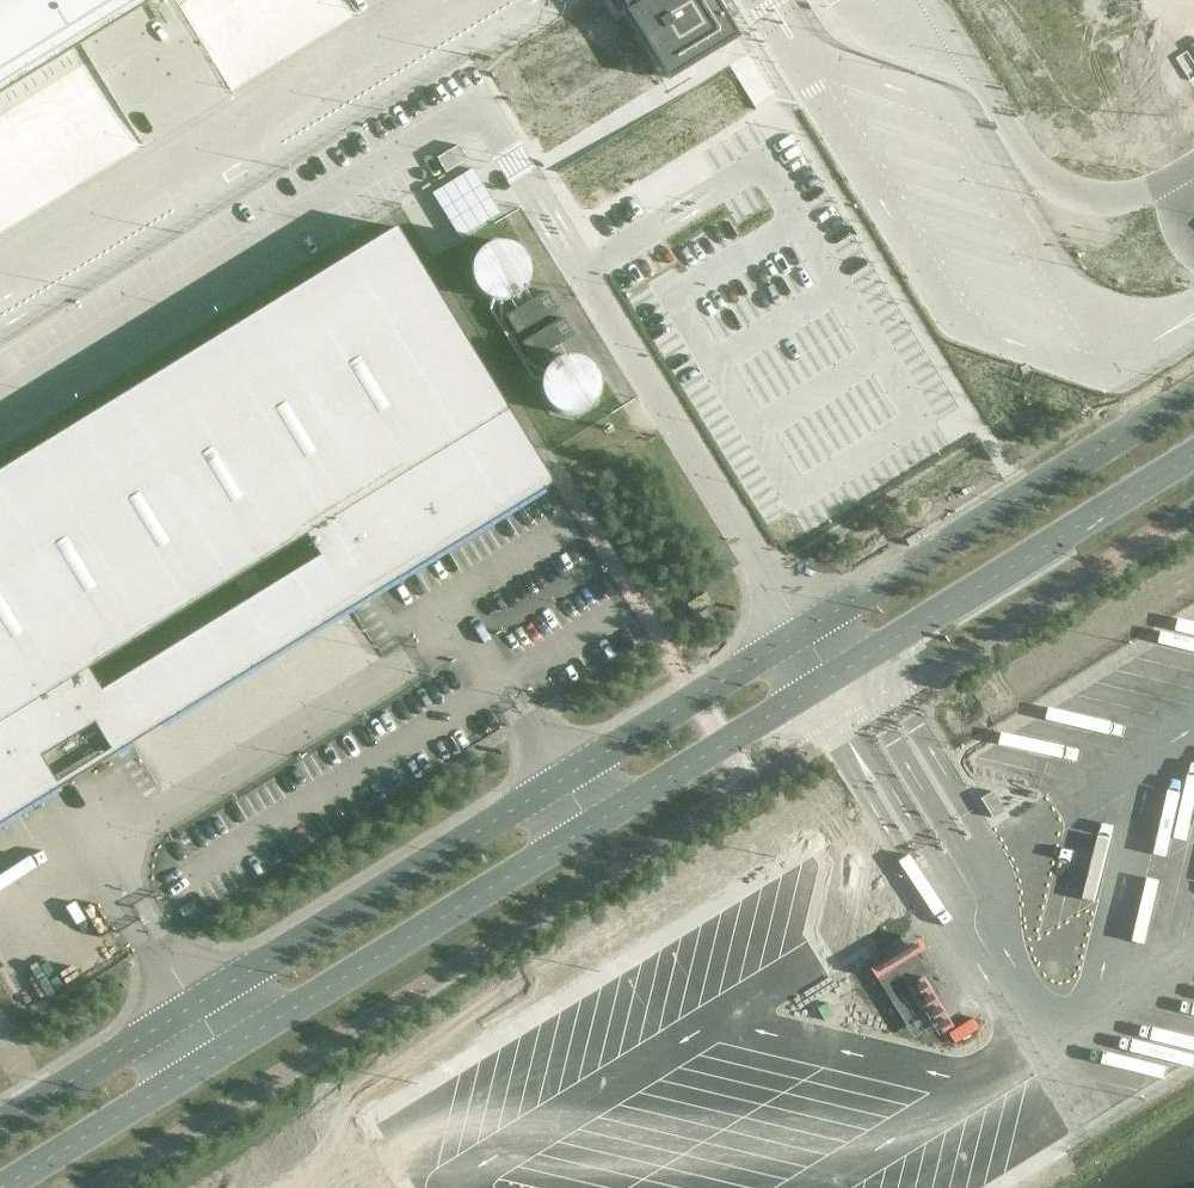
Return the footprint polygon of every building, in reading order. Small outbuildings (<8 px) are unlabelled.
[(81,42),(149,0),(0,0),(0,91),(81,42)] [(668,78),(737,36),(715,0),(645,0),(640,3),(638,0),(620,0),(668,78)] [(585,92),(609,128),(634,112),(611,75),(585,92)] [(459,143),(437,156),(446,171),(468,158),(459,143)] [(432,191),(460,236),(500,211),(472,166),(432,191)] [(0,469),(0,824),(132,743),(352,607),(381,590),(554,484),(395,227),(0,469)] [(470,273),(473,284),(480,293),(491,299),(502,300),(513,297),(522,290),(528,280),(529,268),(526,257),(518,248),(508,243),(497,241),(486,245),(477,252),(471,262),(470,273)] [(546,291),(505,316),(516,334),(521,342),(532,361),(573,336),(562,317),(557,309),(546,291)] [(541,388),(544,399),(551,408),(562,413),(573,415),(584,411),(593,404),(599,394),(600,383),(597,372),(589,363),(579,357),(568,356),(557,359),(548,366),(542,376),(541,388)] [(713,604),(706,592),(696,598),(687,604),(694,616),(706,608),(713,604)] [(993,790),(982,798),(994,817),(1006,810),(993,790)] [(905,943),(895,949),(925,998),(935,992),(905,943)]
